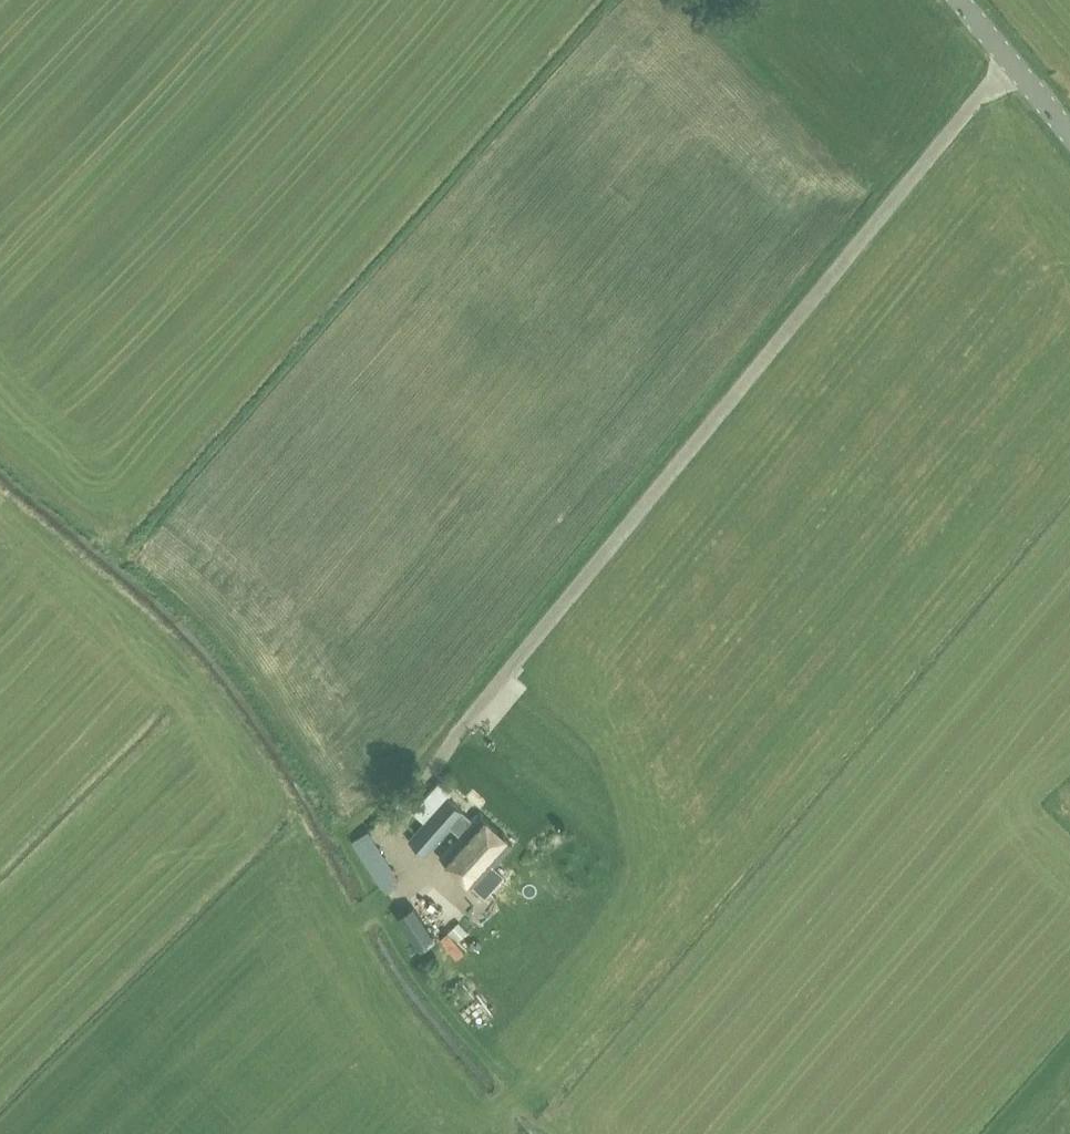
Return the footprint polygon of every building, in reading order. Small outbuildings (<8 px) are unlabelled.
[(410,841),(425,854),(454,822),(463,831),(442,855),(476,886),(476,885),(486,894),(504,874),(494,866),(513,845),(478,814),(473,820),(449,798),(410,841)] [(366,825),(349,834),(376,881),(393,871),(366,825)] [(471,918),(479,928),(489,920),(481,910),(471,918)] [(498,919),(506,927),(513,919),(505,911),(498,919)] [(468,931),(459,921),(449,930),(458,940),(468,931)]
